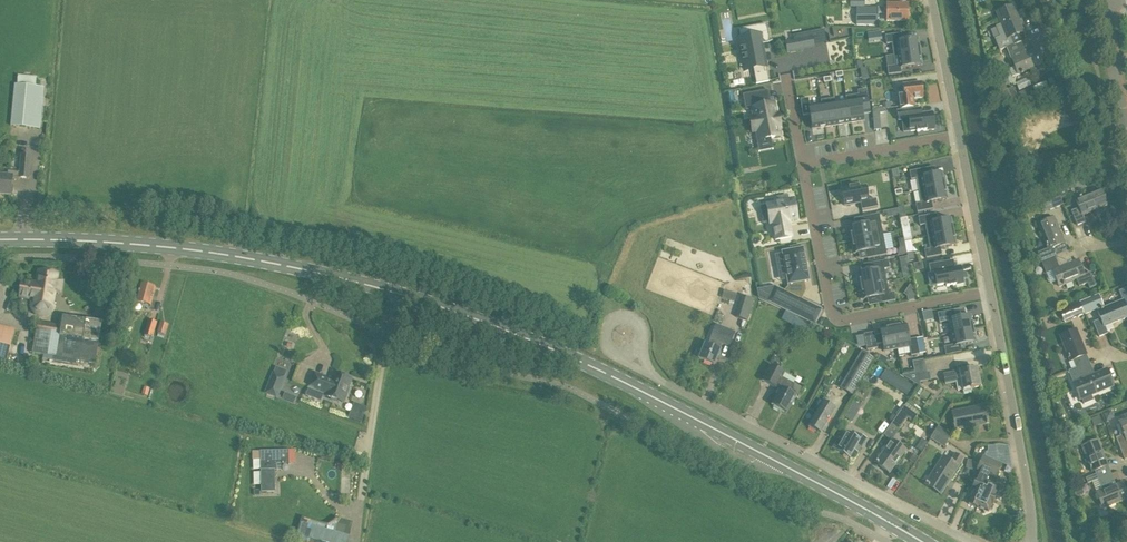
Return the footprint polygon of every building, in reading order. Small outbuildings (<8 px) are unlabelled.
[(850,8),(856,7),(857,25),(877,25),(877,14),(886,14),(886,20),(907,20),(907,5),(886,5),(886,7),(877,7),(865,7),(865,0),(850,0),(850,8)] [(1035,14),(1044,11),(1041,4),(1050,0),(1030,0),(1035,14)] [(1012,44),(1025,39),(1012,6),(996,13),(1000,23),(996,25),(1001,36),(995,38),(1000,49),(1006,47),(1012,44)] [(740,29),(739,29),(740,34),(741,34),(742,39),(741,39),(742,42),(743,48),(740,48),(740,49),(742,49),(743,53),(741,53),(741,54),(743,53),(743,56),(741,56),(741,57),(744,56),(744,60),(742,61),(746,61),(747,66),(746,66),(747,67),(763,64),(766,81),(756,83),(756,84),(769,81),(766,81),(766,78),(759,43),(773,40),(772,40),(767,40),(766,31),(757,32),(756,28),(756,27),(749,29),(741,30),(740,29)] [(882,39),(881,31),(867,32),(869,41),(882,39)] [(787,42),(786,42),(788,52),(789,52),(813,47),(810,32),(793,35),(794,41),(787,43),(787,42)] [(901,34),(885,36),(886,44),(892,43),(893,56),(920,52),(918,39),(902,41),(901,34)] [(1030,51),(1025,39),(1012,44),(1006,47),(1017,74),(1043,64),(1037,48),(1030,51)] [(895,66),(887,67),(888,75),(901,73),(900,68),(922,65),(920,52),(893,56),(895,66)] [(15,85),(11,125),(40,128),(44,87),(35,87),(36,77),(18,75),(17,85),(15,85)] [(904,95),(898,96),(900,108),(915,106),(914,99),(923,97),(921,82),(903,85),(904,95)] [(858,95),(846,97),(846,101),(847,101),(851,123),(863,121),(861,107),(868,105),(866,90),(858,91),(858,95)] [(755,92),(743,95),(746,111),(753,109),(755,116),(752,117),(755,131),(757,131),(759,140),(760,143),(762,142),(762,143),(767,142),(767,141),(771,140),(771,138),(779,136),(777,125),(778,125),(776,116),(775,116),(773,105),(771,105),(770,98),(757,100),(755,92)] [(808,99),(800,100),(803,116),(810,115),(812,129),(825,127),(822,105),(821,105),(810,107),(808,99)] [(834,99),(821,101),(821,105),(822,105),(825,127),(838,125),(834,103),(835,103),(834,99)] [(835,103),(834,103),(838,125),(851,123),(847,101),(846,101),(835,103)] [(883,108),(872,109),(874,130),(881,129),(879,113),(884,113),(883,108)] [(921,109),(897,112),(899,120),(902,120),(904,132),(910,131),(917,130),(917,132),(934,130),(932,112),(921,114),(921,109)] [(11,195),(12,177),(29,178),(31,156),(21,155),(19,172),(8,171),(8,175),(0,175),(0,194),(11,195)] [(925,169),(909,172),(911,180),(916,179),(918,191),(945,186),(942,173),(936,174),(926,176),(925,169)] [(1101,173),(1092,177),(1095,184),(1104,180),(1101,173)] [(858,186),(841,189),(845,206),(860,203),(862,210),(877,207),(876,199),(868,200),(865,187),(859,188),(858,186)] [(921,203),(916,204),(917,212),(933,209),(931,202),(947,199),(945,186),(918,191),(921,203)] [(1043,213),(1063,205),(1056,190),(1037,198),(1043,213)] [(1078,209),(1071,212),(1076,226),(1085,223),(1082,215),(1107,206),(1100,190),(1085,196),(1080,198),(1075,200),(1078,209)] [(778,202),(766,205),(770,223),(770,224),(772,224),(775,240),(791,237),(788,221),(797,219),(794,199),(788,200),(787,195),(777,197),(778,202)] [(862,225),(849,228),(851,241),(883,235),(879,214),(861,218),(862,225)] [(936,214),(918,218),(920,226),(925,225),(927,237),(954,232),(951,219),(937,222),(936,214)] [(906,218),(900,219),(902,230),(909,228),(907,217),(906,218)] [(1037,224),(1044,240),(1043,240),(1044,242),(1047,249),(1038,253),(1042,262),(1067,251),(1053,217),(1037,224)] [(930,249),(924,250),(926,258),(942,255),(940,248),(956,245),(954,232),(927,237),(930,249)] [(883,235),(851,241),(854,254),(866,251),(867,259),(887,255),(883,235)] [(758,290),(758,291),(758,292),(759,298),(760,298),(814,324),(818,318),(822,309),(801,300),(806,291),(804,282),(809,281),(807,268),(806,261),(805,261),(803,248),(800,248),(800,245),(790,247),(790,250),(782,252),(782,254),(779,254),(779,255),(775,255),(777,265),(784,264),(788,285),(789,287),(784,291),(775,287),(765,289),(761,290),(759,290),(758,290)] [(899,248),(897,251),(898,255),(906,254),(905,247),(899,248)] [(1052,271),(1058,286),(1076,279),(1079,286),(1087,283),(1089,288),(1095,285),(1090,273),(1084,275),(1077,259),(1071,262),(1067,251),(1042,262),(1046,274),(1052,271)] [(911,277),(908,261),(907,257),(899,258),(903,278),(911,277)] [(873,271),(858,274),(860,287),(886,281),(884,269),(889,268),(888,260),(872,263),(873,271)] [(953,260),(929,265),(930,273),(934,272),(937,286),(946,284),(946,287),(963,283),(960,266),(955,268),(953,260)] [(924,270),(922,262),(913,264),(915,271),(924,270)] [(21,288),(20,297),(34,300),(29,303),(29,304),(29,305),(29,306),(29,307),(30,307),(30,308),(30,309),(31,310),(31,311),(32,311),(32,312),(33,312),(33,313),(34,313),(34,314),(35,314),(35,315),(36,315),(37,316),(38,316),(39,316),(39,317),(40,317),(41,317),(42,317),(43,317),(44,317),(45,317),(46,317),(47,317),(47,316),(48,316),(49,316),(50,315),(51,315),(51,314),(52,314),(53,313),(53,312),(54,312),(54,311),(55,311),(55,310),(56,309),(56,308),(56,307),(56,306),(56,305),(56,304),(55,304),(55,303),(55,302),(55,301),(54,300),(54,299),(55,292),(61,293),(61,288),(62,282),(56,281),(58,274),(39,271),(37,284),(23,282),(21,288)] [(886,281),(860,287),(863,300),(878,297),(880,304),(895,301),(894,293),(889,294),(886,281)] [(141,284),(140,288),(136,302),(142,304),(142,306),(148,308),(148,306),(150,306),(155,288),(141,284)] [(908,301),(915,299),(914,290),(907,297),(908,301)] [(743,296),(736,317),(747,321),(754,299),(753,299),(747,297),(743,296)] [(1091,298),(1079,303),(1084,314),(1091,311),(1091,309),(1095,308),(1091,298)] [(14,314),(19,303),(11,299),(6,310),(14,314)] [(1099,317),(1100,319),(1093,322),(1099,337),(1107,333),(1104,326),(1126,317),(1126,311),(1123,300),(1097,311),(1099,317)] [(1083,314),(1078,302),(1071,305),(1076,317),(1083,314)] [(785,312),(781,320),(791,325),(795,318),(795,317),(796,316),(785,311),(785,312)] [(953,311),(938,314),(939,323),(949,321),(951,333),(973,329),(971,316),(955,319),(953,311)] [(63,316),(61,326),(37,322),(32,350),(57,354),(96,360),(102,323),(63,316)] [(791,325),(791,326),(807,333),(811,325),(795,318),(791,325)] [(149,320),(144,335),(152,338),(157,323),(149,320)] [(161,321),(157,332),(159,333),(157,336),(163,338),(164,335),(166,335),(169,324),(161,321)] [(906,324),(893,327),(897,348),(909,346),(911,354),(919,353),(916,339),(909,340),(906,324)] [(705,344),(699,359),(714,366),(721,350),(720,350),(722,344),(729,347),(735,333),(716,325),(710,339),(711,339),(708,345),(705,344)] [(874,333),(864,335),(866,346),(867,350),(877,348),(876,344),(882,343),(884,351),(897,348),(893,327),(880,329),(881,335),(875,336),(874,333)] [(953,345),(944,347),(946,355),(961,352),(960,345),(976,342),(973,329),(951,333),(953,345)] [(1086,355),(1076,329),(1060,336),(1068,356),(1067,356),(1068,358),(1069,358),(1070,361),(1073,360),(1076,368),(1089,362),(1086,355)] [(4,364),(13,333),(0,330),(0,363),(4,364)] [(853,354),(835,384),(841,387),(840,388),(852,394),(873,358),(862,352),(858,357),(853,354)] [(773,355),(769,362),(774,364),(777,363),(779,359),(773,355)] [(877,360),(885,365),(888,359),(881,355),(877,360)] [(1089,362),(1076,368),(1069,371),(1074,383),(1094,375),(1089,362)] [(771,366),(763,381),(774,387),(779,389),(777,394),(778,394),(774,402),(773,405),(774,405),(774,406),(773,407),(774,408),(779,410),(779,408),(786,412),(790,404),(792,405),(797,396),(796,396),(801,388),(781,377),(784,373),(774,368),(771,366)] [(956,371),(943,374),(945,385),(956,383),(957,391),(962,390),(963,390),(964,392),(971,391),(971,388),(980,386),(976,369),(968,370),(967,366),(957,367),(958,373),(959,373),(959,375),(956,375),(956,371)] [(272,372),(265,393),(278,398),(286,377),(285,377),(287,371),(276,367),(274,372),(272,372)] [(886,368),(880,379),(907,396),(914,385),(886,368)] [(1082,399),(1084,404),(1093,400),(1091,395),(1113,386),(1106,370),(1094,375),(1074,383),(1073,383),(1080,400),(1082,399)] [(326,396),(329,397),(344,403),(346,398),(345,398),(351,379),(335,373),(332,380),(314,373),(309,387),(327,394),(326,396)] [(914,373),(902,375),(902,376),(919,386),(920,385),(918,384),(919,381),(918,374),(915,375),(915,373),(914,373)] [(144,386),(142,394),(148,396),(150,388),(144,386)] [(823,401),(808,426),(821,433),(835,409),(823,401)] [(348,418),(361,423),(365,413),(367,407),(354,402),(352,408),(348,418)] [(904,406),(890,425),(899,431),(907,418),(913,422),(918,416),(904,406)] [(983,406),(951,412),(955,430),(988,424),(987,420),(986,420),(983,406)] [(1111,411),(1104,414),(1106,421),(1110,420),(1112,415),(1111,411)] [(846,417),(853,421),(855,417),(849,413),(846,417)] [(1123,459),(1126,457),(1126,441),(1126,440),(1126,413),(1124,415),(1126,418),(1118,422),(1123,435),(1115,438),(1123,459)] [(1103,423),(1100,416),(1091,420),(1093,427),(1103,423)] [(938,426),(934,432),(948,441),(952,435),(938,426)] [(838,439),(833,448),(850,457),(855,450),(858,452),(866,438),(857,432),(855,436),(848,432),(842,441),(838,439)] [(930,439),(927,443),(937,450),(940,445),(944,448),(948,441),(934,432),(930,438),(930,439)] [(1110,472),(1096,439),(1080,446),(1091,471),(1093,470),(1095,474),(1086,478),(1087,482),(1110,472)] [(892,440),(876,463),(890,473),(907,450),(892,440)] [(975,489),(969,504),(978,508),(983,510),(984,513),(991,511),(990,507),(991,504),(995,497),(994,497),(998,488),(993,485),(1002,463),(997,461),(999,455),(987,450),(984,456),(982,455),(976,472),(979,473),(973,488),(975,489)] [(261,452),(252,452),(253,459),(261,459),(262,491),(275,491),(274,463),(288,463),(288,451),(261,452)] [(943,455),(925,485),(928,487),(929,485),(941,493),(964,458),(955,453),(950,460),(943,455)] [(1087,482),(1088,483),(1097,480),(1101,490),(1095,492),(1102,508),(1126,497),(1126,496),(1121,481),(1115,484),(1110,472),(1087,482)] [(1080,487),(1074,490),(1076,496),(1083,494),(1080,487)]
